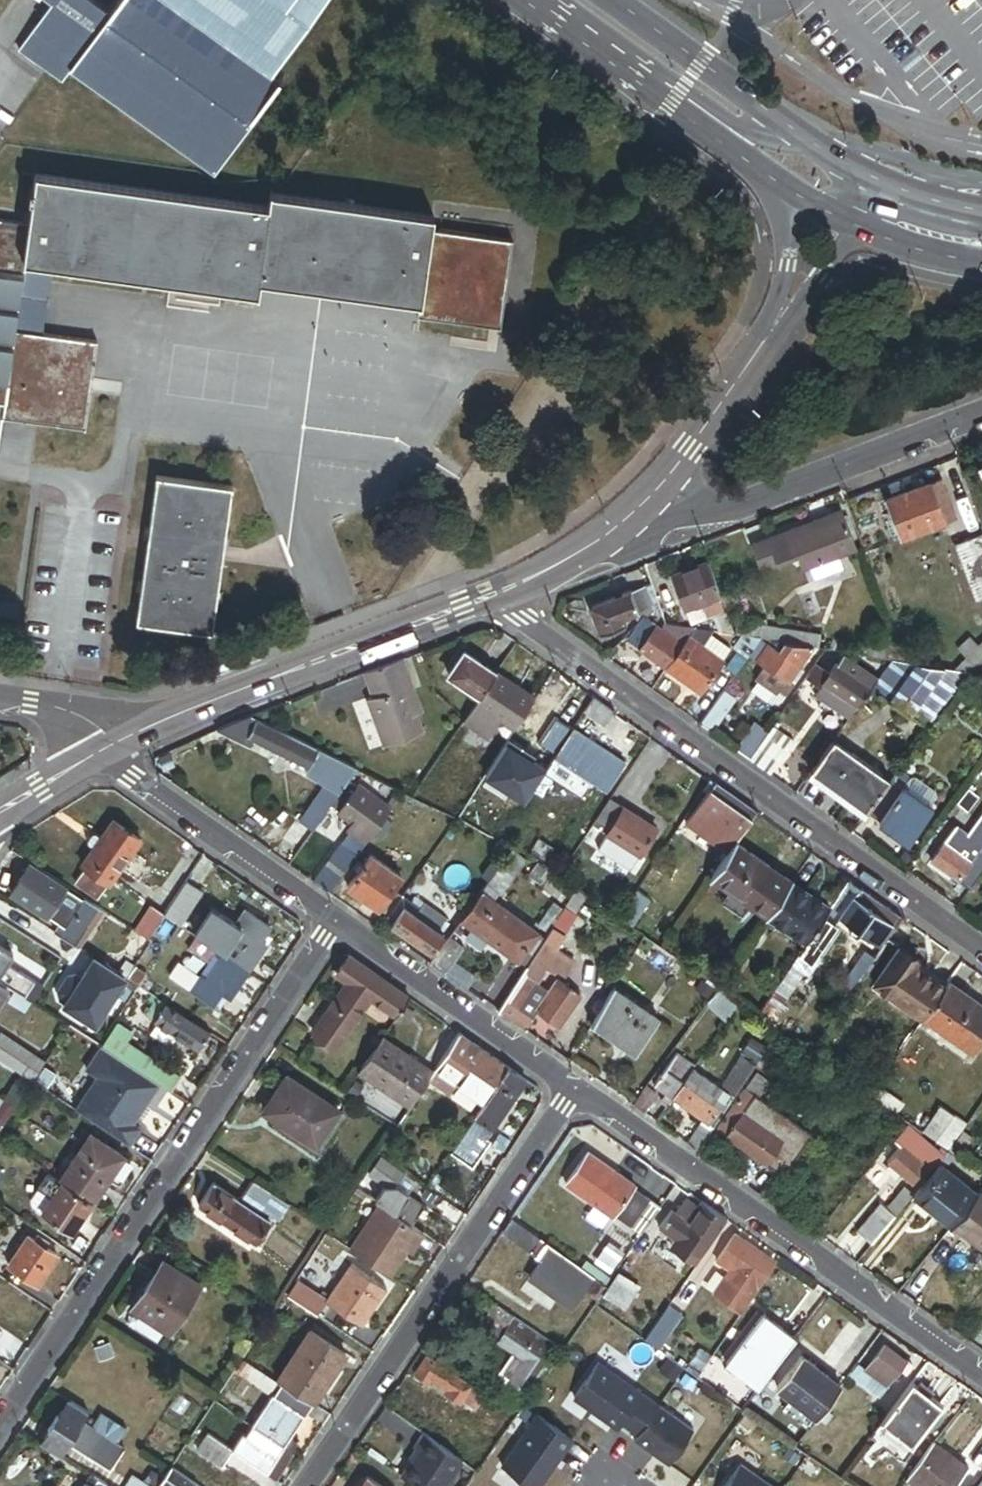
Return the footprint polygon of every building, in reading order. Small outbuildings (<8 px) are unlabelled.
[(19,6),(32,15),(35,10),(46,17),(14,65),(45,85),(59,94),(67,83),(213,180),(279,81),(268,74),(318,0),(119,0),(102,25),(77,9),(78,7),(83,0),(23,0),(19,6)] [(50,266),(257,294),(257,288),(259,280),(419,302),(418,310),(417,316),(499,328),(511,240),(439,230),(430,229),(432,215),(270,193),(268,207),(34,175),(32,189),(28,189),(27,200),(30,201),(27,225),(0,221),(0,424),(1,419),(83,430),(95,343),(41,335),(50,266)] [(441,216),(432,215),(430,229),(439,230),(441,216)] [(257,288),(418,310),(419,302),(259,280),(257,288)] [(229,488),(156,478),(136,623),(209,633),(219,561),(229,488)] [(936,483),(925,487),(930,500),(941,495),(936,483)] [(939,524),(930,500),(925,487),(882,503),(896,540),(939,524)] [(941,495),(930,500),(939,524),(950,520),(941,495)] [(841,513),(789,532),(798,557),(803,570),(811,567),(816,579),(841,570),(837,558),(855,551),(841,513)] [(798,557),(789,532),(752,546),(762,572),(780,566),(779,564),(798,557)] [(955,546),(977,604),(981,602),(981,536),(955,546)] [(718,597),(706,564),(673,577),(685,609),(718,597)] [(644,588),(630,594),(637,612),(651,607),(644,588)] [(590,609),(600,635),(624,626),(621,618),(637,612),(630,594),(590,609)] [(651,607),(637,612),(640,620),(642,617),(645,619),(653,612),(651,607)] [(731,636),(724,615),(710,619),(715,634),(731,636)] [(640,620),(631,632),(626,640),(638,649),(655,626),(645,619),(642,617),(640,620)] [(759,641),(761,627),(762,622),(734,617),(731,636),(741,637),(759,641)] [(600,635),(610,652),(628,635),(624,626),(600,635)] [(638,649),(666,669),(682,645),(662,631),(655,626),(638,649)] [(665,626),(662,631),(682,645),(687,638),(693,630),(665,626)] [(811,649),(814,649),(817,635),(761,627),(759,641),(770,642),(811,649)] [(711,636),(713,633),(693,630),(687,638),(702,648),(711,636)] [(730,650),(711,636),(702,648),(722,662),(730,650)] [(748,656),(759,641),(741,637),(729,654),(734,658),(743,664),(748,656)] [(722,662),(702,648),(687,638),(682,645),(666,669),(700,693),(722,662)] [(756,661),(770,642),(759,641),(748,656),(756,661)] [(981,660),(981,641),(951,670),(969,673),(981,660)] [(809,652),(811,649),(770,642),(756,661),(765,667),(766,668),(772,672),(785,681),(788,682),(798,668),(809,652)] [(898,649),(863,644),(861,656),(889,661),(903,663),(898,649)] [(821,654),(823,651),(814,649),(811,649),(809,652),(818,658),(821,654)] [(448,675),(481,696),(496,673),(463,652),(448,675)] [(869,688),(875,680),(842,657),(835,667),(832,665),(827,673),(814,664),(804,679),(817,688),(812,695),(847,718),(855,705),(857,706),(869,688)] [(731,680),(743,664),(734,658),(722,674),(731,680)] [(403,660),(364,674),(373,698),(367,700),(384,747),(424,733),(415,711),(406,684),(412,682),(403,660)] [(951,670),(903,663),(889,661),(875,680),(869,688),(931,724),(969,673),(951,670)] [(766,668),(765,667),(756,680),(777,693),(785,681),(772,672),(769,677),(763,673),(766,668)] [(772,672),(766,668),(763,673),(769,677),(772,672)] [(803,672),(798,668),(788,682),(786,684),(792,688),(803,672)] [(481,696),(464,721),(489,737),(498,724),(500,720),(513,729),(534,697),(496,672),(496,673),(481,696)] [(412,682),(406,684),(415,711),(421,709),(412,682)] [(724,691),(699,725),(709,733),(734,699),(724,691)] [(614,713),(593,698),(584,712),(604,726),(614,713)] [(254,720),(249,717),(224,726),(245,738),(254,720)] [(556,753),(572,729),(555,717),(538,742),(556,753)] [(319,752),(254,720),(245,738),(310,770),(319,752)] [(500,720),(498,724),(502,732),(508,735),(513,729),(500,720)] [(556,753),(556,754),(608,789),(624,763),(572,729),(556,753)] [(750,732),(736,752),(748,760),(761,740),(750,732)] [(765,734),(761,740),(748,760),(769,775),(787,749),(765,734)] [(867,813),(890,780),(833,740),(810,772),(867,813)] [(348,780),(355,770),(319,752),(310,770),(306,777),(325,786),(338,793),(348,780)] [(890,780),(928,807),(936,796),(935,792),(915,778),(910,779),(898,770),(890,780)] [(339,810),(356,786),(348,780),(338,793),(331,804),(339,810)] [(928,807),(890,780),(867,813),(908,842),(931,809),(928,807)] [(744,806),(715,785),(699,808),(703,811),(719,822),(729,829),(744,806)] [(331,804),(338,793),(325,786),(300,823),(312,831),(331,804)] [(367,840),(390,810),(356,786),(339,810),(353,820),(348,826),(352,830),(367,840)] [(654,829),(609,800),(592,825),(605,834),(604,835),(617,844),(611,855),(627,865),(634,855),(637,856),(654,829)] [(755,813),(744,806),(729,829),(739,836),(755,813)] [(719,822),(703,811),(694,824),(710,835),(719,822)] [(951,835),(981,856),(981,815),(968,834),(957,826),(951,835)] [(85,870),(108,885),(110,887),(139,842),(111,823),(99,842),(91,853),(81,868),(85,870)] [(312,882),(329,894),(367,840),(352,830),(345,840),(343,838),(312,882)] [(970,888),(981,872),(981,856),(951,835),(931,862),(970,888)] [(86,850),(91,853),(99,842),(94,838),(91,839),(85,846),(86,850)] [(791,882),(734,844),(710,880),(728,892),(749,906),(767,918),(791,882)] [(509,851),(479,893),(492,903),(523,861),(509,851)] [(345,886),(376,908),(391,888),(399,876),(367,854),(345,886)] [(80,901),(27,866),(8,895),(21,903),(18,908),(27,913),(30,909),(47,920),(47,919),(58,925),(52,933),(78,950),(102,911),(82,898),(80,901)] [(99,900),(108,885),(85,870),(76,885),(99,900)] [(549,872),(545,878),(568,893),(571,887),(549,872)] [(568,893),(545,878),(532,897),(555,912),(568,893)] [(859,888),(849,881),(830,908),(829,910),(839,917),(859,888)] [(164,916),(180,926),(201,891),(185,882),(164,916)] [(830,908),(791,882),(767,918),(806,944),(824,918),(829,910),(830,908)] [(396,904),(402,896),(391,888),(376,908),(388,916),(396,904)] [(587,896),(576,888),(498,1013),(524,1031),(536,1012),(559,1028),(580,997),(556,980),(548,992),(539,985),(547,972),(554,976),(556,972),(566,979),(577,963),(555,949),(587,896)] [(898,914),(859,888),(839,917),(852,926),(863,933),(879,944),(892,923),(898,914)] [(749,906),(728,892),(721,901),(743,916),(749,906)] [(479,893),(459,919),(515,960),(534,934),(492,903),(479,893)] [(647,901),(635,893),(626,906),(632,910),(638,914),(647,901)] [(418,906),(402,895),(402,896),(396,904),(412,915),(418,906)] [(632,910),(624,923),(631,927),(648,902),(647,901),(638,914),(632,910)] [(420,903),(418,906),(412,915),(434,931),(443,918),(420,903)] [(388,916),(384,921),(429,952),(441,935),(434,931),(412,915),(396,904),(388,916)] [(632,910),(626,906),(618,918),(624,923),(632,910)] [(152,908),(136,932),(141,936),(148,940),(164,916),(152,908)] [(217,951),(221,954),(239,928),(234,925),(211,909),(194,936),(216,950),(217,951)] [(222,955),(247,971),(264,947),(260,942),(269,927),(244,910),(234,925),(239,928),(222,955)] [(829,910),(824,918),(834,925),(839,917),(829,910)] [(902,917),(898,914),(892,923),(896,926),(902,917)] [(824,918),(806,944),(799,955),(810,962),(835,925),(834,925),(824,918)] [(896,926),(892,923),(879,944),(883,946),(896,926)] [(863,933),(852,926),(848,932),(848,936),(854,941),(858,940),(863,933)] [(136,932),(132,929),(110,961),(120,968),(141,936),(136,932)] [(151,942),(148,940),(141,936),(120,968),(116,974),(126,981),(151,942)] [(447,936),(428,963),(443,974),(462,948),(447,936)] [(7,969),(14,958),(0,948),(0,979),(7,969)] [(874,983),(922,1018),(923,1017),(944,987),(914,965),(917,961),(899,948),(874,983)] [(216,950),(198,977),(204,981),(222,955),(221,954),(216,950)] [(845,975),(838,985),(849,993),(875,957),(867,951),(849,977),(845,975)] [(219,1012),(247,971),(222,955),(204,981),(198,977),(188,991),(219,1012)] [(810,962),(799,955),(757,1017),(768,1024),(810,962)] [(409,999),(348,957),(335,977),(348,986),(313,1036),(333,1050),(369,999),(396,1018),(409,999)] [(94,1027),(126,981),(115,974),(105,968),(95,961),(81,981),(76,977),(68,978),(58,993),(60,1001),(65,1005),(64,1007),(94,1027)] [(110,961),(106,968),(116,974),(120,968),(110,961)] [(944,987),(948,982),(917,961),(914,965),(944,987)] [(7,969),(0,979),(0,981),(33,1003),(41,991),(7,969)] [(142,972),(133,986),(138,988),(152,998),(155,1000),(164,986),(142,972)] [(727,976),(718,989),(730,997),(739,985),(727,976)] [(703,978),(695,988),(709,998),(717,987),(703,978)] [(948,982),(944,987),(923,1017),(971,1051),(981,1036),(981,1007),(948,982)] [(10,990),(0,983),(0,1006),(10,990)] [(730,997),(718,989),(705,1008),(726,1023),(739,1004),(730,997)] [(657,1021),(613,990),(593,1024),(635,1053),(657,1021)] [(165,1006),(155,1000),(152,998),(148,1003),(152,1006),(145,1017),(154,1023),(165,1006)] [(198,1052),(209,1035),(165,1006),(154,1023),(198,1052)] [(116,1026),(101,1049),(157,1087),(169,1095),(178,1081),(123,1044),(129,1035),(116,1026)] [(772,1041),(755,1065),(765,1072),(781,1049),(788,1053),(795,1043),(778,1032),(772,1041)] [(755,1065),(772,1041),(760,1033),(721,1090),(728,1095),(733,1099),(755,1065)] [(46,1063),(3,1035),(0,1039),(0,1060),(33,1081),(46,1063)] [(508,1069),(458,1035),(434,1070),(455,1084),(484,1104),(508,1069)] [(381,1039),(358,1073),(409,1107),(428,1080),(432,1074),(381,1039)] [(126,1148),(137,1132),(130,1127),(157,1087),(101,1049),(100,1048),(84,1071),(95,1079),(73,1111),(126,1148)] [(692,1071),(693,1069),(675,1056),(653,1088),(665,1096),(671,1100),(692,1071)] [(526,1081),(508,1069),(484,1104),(451,1152),(472,1166),(490,1140),(487,1138),(526,1081)] [(455,1084),(434,1070),(432,1074),(428,1080),(448,1093),(455,1084)] [(692,1071),(671,1100),(702,1121),(708,1125),(728,1095),(721,1090),(692,1071)] [(781,1179),(810,1137),(756,1100),(768,1083),(755,1074),(715,1132),(781,1179)] [(262,1113),(316,1149),(340,1112),(286,1076),(262,1113)] [(652,1093),(644,1087),(630,1106),(639,1112),(652,1093)] [(728,1095),(708,1125),(713,1128),(733,1099),(728,1095)] [(660,1103),(666,1108),(671,1100),(665,1096),(660,1103)] [(924,1097),(905,1123),(917,1132),(936,1105),(924,1097)] [(14,1111),(7,1106),(0,1116),(0,1118),(7,1123),(14,1111)] [(686,1145),(696,1152),(713,1128),(708,1125),(702,1121),(686,1145)] [(948,1155),(944,1152),(941,1156),(907,1128),(895,1143),(901,1148),(887,1165),(915,1188),(925,1176),(929,1179),(940,1165),(948,1155)] [(87,1138),(58,1181),(60,1183),(91,1203),(120,1160),(87,1138)] [(612,1215),(630,1189),(632,1187),(585,1155),(564,1186),(610,1218),(612,1215)] [(378,1181),(385,1185),(393,1187),(402,1173),(379,1158),(368,1174),(378,1181)] [(940,1165),(929,1179),(913,1197),(950,1228),(952,1226),(977,1196),(940,1165)] [(33,1208),(40,1214),(60,1183),(58,1181),(49,1175),(31,1201),(33,1208)] [(370,1192),(367,1196),(374,1201),(385,1185),(378,1181),(374,1186),(377,1188),(373,1194),(370,1192)] [(283,1202),(252,1182),(239,1202),(211,1185),(198,1206),(257,1244),(283,1202)] [(91,1203),(60,1183),(40,1214),(70,1234),(91,1203)] [(379,1205),(395,1215),(396,1213),(411,1223),(416,1215),(421,1208),(422,1207),(393,1187),(385,1185),(374,1201),(379,1205)] [(438,1196),(425,1186),(418,1195),(432,1205),(438,1196)] [(612,1215),(629,1226),(646,1201),(647,1200),(630,1189),(612,1215)] [(872,1247),(913,1197),(903,1189),(886,1211),(879,1205),(856,1234),(872,1247)] [(979,1194),(977,1196),(952,1226),(981,1251),(981,1197),(979,1194)] [(687,1222),(696,1209),(682,1198),(672,1212),(687,1222)] [(647,1226),(658,1210),(646,1201),(629,1226),(641,1235),(647,1226)] [(725,1222),(700,1204),(696,1209),(687,1222),(672,1212),(661,1228),(675,1238),(685,1245),(701,1257),(710,1243),(718,1232),(725,1222)] [(379,1205),(350,1250),(388,1275),(398,1260),(405,1249),(417,1229),(395,1215),(379,1205)] [(421,1208),(416,1215),(422,1219),(426,1212),(421,1208)] [(545,1244),(511,1219),(501,1234),(535,1258),(545,1244)] [(405,1249),(408,1252),(421,1232),(417,1229),(405,1249)] [(773,1264),(733,1236),(716,1261),(729,1270),(712,1294),(739,1313),(761,1283),(760,1282),(773,1264)] [(682,1249),(685,1245),(675,1238),(672,1242),(682,1249)] [(44,1251),(38,1247),(26,1239),(6,1268),(34,1287),(54,1258),(44,1251)] [(40,1243),(38,1247),(44,1251),(47,1247),(40,1243)] [(593,1278),(545,1244),(535,1258),(539,1262),(582,1292),(593,1278)] [(398,1260),(388,1275),(414,1291),(423,1277),(398,1260)] [(570,1309),(582,1292),(539,1262),(528,1278),(570,1309)] [(200,1287),(162,1263),(132,1310),(169,1334),(200,1287)] [(386,1290),(352,1267),(327,1305),(360,1327),(386,1290)] [(305,1270),(287,1298),(308,1312),(326,1284),(305,1270)] [(639,1287),(618,1273),(597,1304),(606,1311),(613,1301),(624,1309),(639,1287)] [(514,1318),(494,1305),(481,1324),(501,1338),(514,1318)] [(682,1315),(667,1305),(644,1339),(658,1349),(682,1315)] [(757,1388),(794,1340),(763,1316),(726,1364),(757,1388)] [(540,1363),(553,1344),(514,1318),(501,1338),(498,1341),(513,1351),(498,1374),(522,1390),(531,1376),(540,1363)] [(314,1332),(281,1382),(313,1403),(345,1353),(314,1332)] [(95,1350),(99,1362),(113,1358),(109,1345),(95,1350)] [(899,1370),(904,1363),(882,1347),(864,1372),(886,1388),(899,1370)] [(719,1361),(712,1356),(702,1370),(710,1375),(719,1361)] [(815,1419),(839,1388),(799,1358),(776,1390),(789,1399),(815,1419)] [(273,1395),(280,1384),(243,1360),(236,1371),(273,1395)] [(545,1366),(540,1363),(531,1376),(536,1380),(545,1366)] [(910,1367),(904,1363),(899,1370),(905,1374),(910,1367)] [(464,1383),(442,1369),(435,1364),(423,1381),(469,1411),(471,1409),(480,1394),(464,1383)] [(467,1378),(445,1364),(442,1369),(464,1383),(467,1378)] [(656,1408),(596,1365),(572,1400),(592,1413),(593,1411),(601,1417),(599,1419),(616,1431),(620,1425),(636,1436),(656,1408)] [(858,1380),(864,1372),(857,1367),(849,1378),(855,1383),(858,1380)] [(886,1388),(864,1372),(858,1380),(879,1396),(886,1388)] [(313,1403),(281,1382),(280,1384),(273,1395),(304,1416),(313,1403)] [(942,1405),(912,1382),(880,1423),(911,1446),(942,1405)] [(498,1398),(516,1410),(524,1398),(505,1386),(498,1398)] [(480,1394),(471,1409),(484,1417),(494,1402),(480,1394)] [(273,1395),(253,1426),(284,1447),(289,1439),(304,1416),(273,1395)] [(815,1419),(789,1399),(782,1408),(808,1428),(815,1419)] [(126,1430),(101,1414),(92,1429),(82,1423),(88,1414),(66,1400),(39,1442),(61,1456),(68,1445),(110,1472),(124,1449),(117,1445),(126,1430)] [(632,1442),(667,1467),(692,1432),(656,1408),(636,1436),(632,1442)] [(831,1415),(825,1411),(818,1421),(824,1425),(831,1415)] [(560,1456),(570,1442),(536,1417),(499,1468),(524,1485),(539,1485),(559,1455),(560,1456)] [(284,1447),(253,1426),(246,1437),(243,1434),(232,1450),(267,1473),(284,1447)] [(192,1441),(200,1446),(208,1434),(199,1429),(192,1441)] [(221,1467),(232,1450),(208,1434),(200,1446),(197,1451),(221,1467)] [(400,1476),(414,1485),(445,1485),(462,1462),(423,1434),(413,1449),(417,1451),(400,1476)] [(284,1447),(293,1453),(298,1444),(289,1439),(284,1447)] [(907,1481),(914,1485),(956,1485),(967,1471),(932,1446),(907,1481)] [(276,1479),(293,1453),(284,1447),(267,1473),(276,1479)] [(724,1485),(767,1485),(739,1466),(724,1485)] [(169,1467),(157,1485),(197,1485),(198,1485),(169,1467)] [(94,1477),(88,1485),(96,1485),(100,1481),(94,1477)] [(131,1478),(125,1485),(144,1485),(131,1478)]
